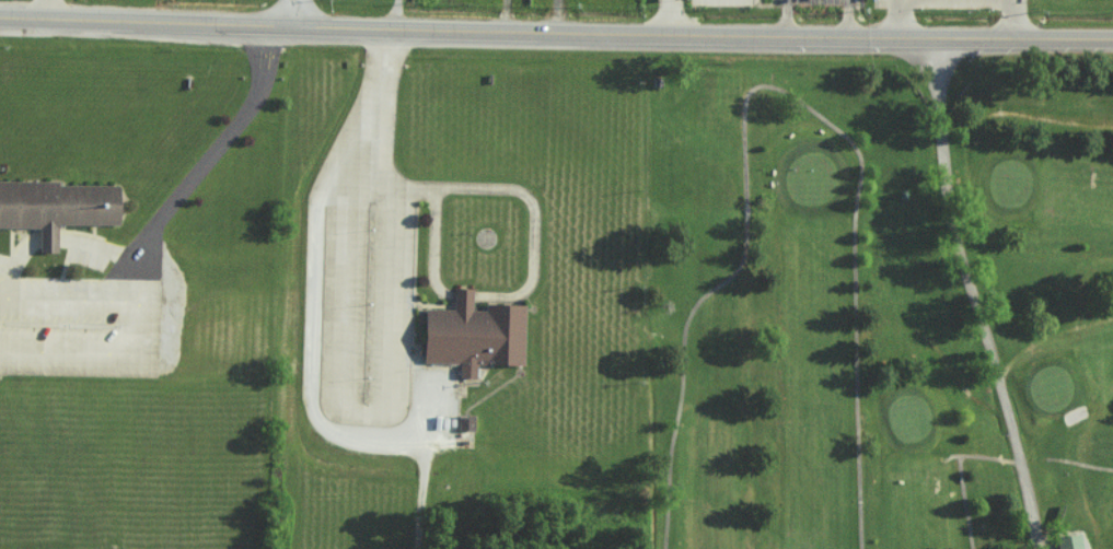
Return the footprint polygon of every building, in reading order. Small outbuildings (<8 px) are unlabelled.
[(60,186),(59,182),(0,182),(0,229),(42,229),(42,254),(59,254),(59,225),(121,225),(120,186),(60,186)] [(527,306),(525,366),(479,365),(479,381),(462,379),(462,364),(427,363),(427,355),(421,355),(421,348),(427,348),(428,311),(456,312),(456,290),(475,290),(474,312),(488,312),(488,305),(527,306)] [(474,415),(458,415),(458,430),(474,430),(474,415)] [(1056,538),(1058,548),(1083,548),(1079,533),(1056,538)]
